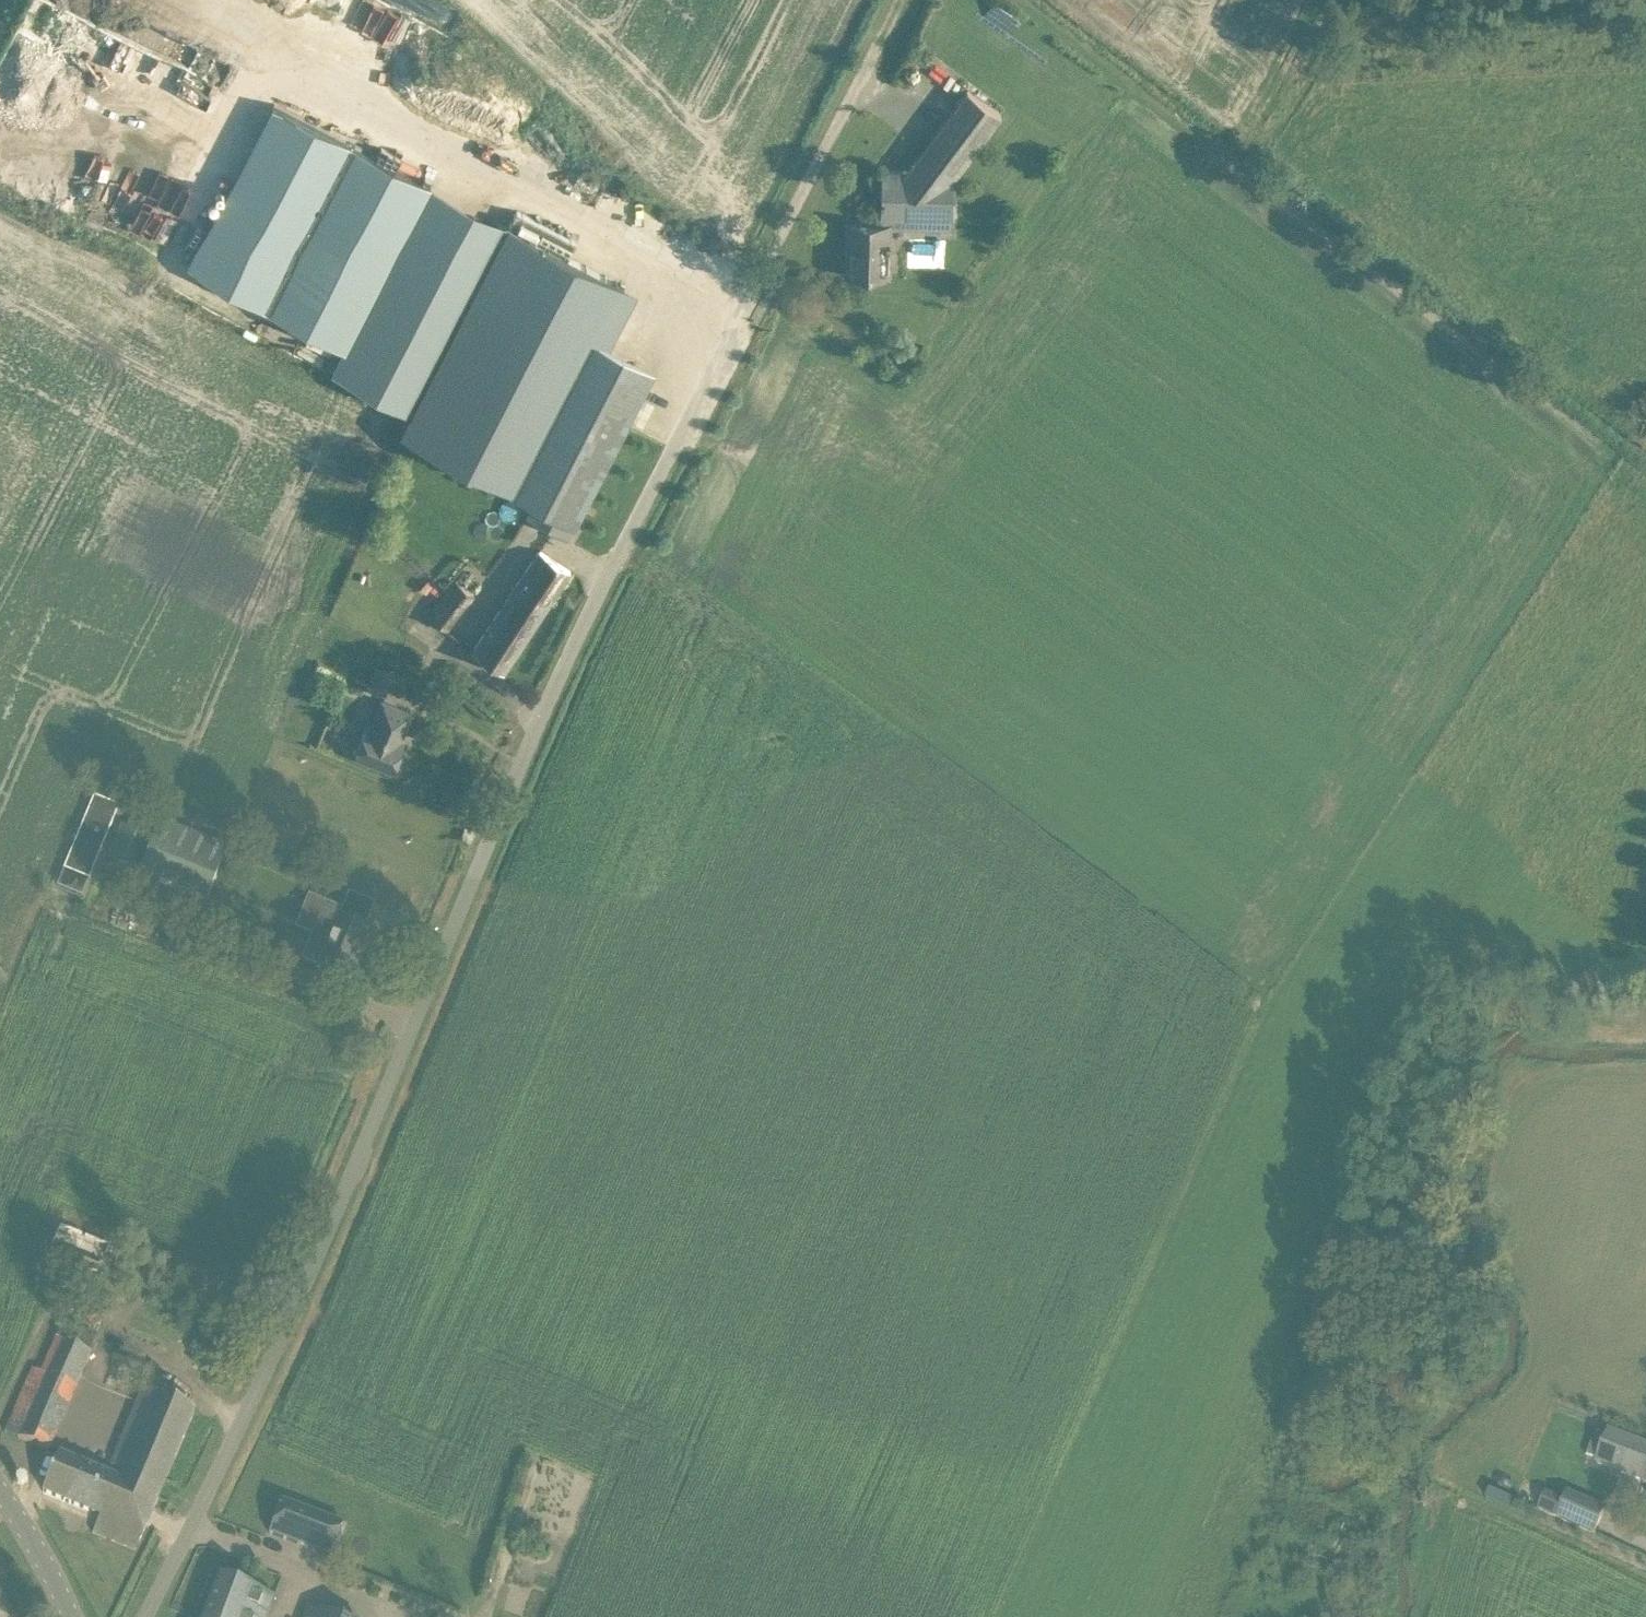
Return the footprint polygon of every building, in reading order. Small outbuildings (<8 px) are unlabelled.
[(953,211),(954,176),(1001,113),(968,88),(907,170),(881,169),(879,224),(852,223),(847,223),(846,244),(845,274),(888,275),(888,273),(883,273),(884,246),(888,246),(889,225),(908,225),(908,216),(952,217),(953,211)] [(231,186),(188,269),(207,279),(266,309),(309,226),(352,143),(274,103),(231,186)] [(309,226),(266,309),(344,350),(430,184),(352,143),(309,226)] [(410,410),(400,430),(529,498),(527,501),(524,508),(528,510),(525,515),(569,538),(653,373),(607,349),(587,339),(618,280),(567,254),(576,237),(516,206),(507,223),(483,270),(435,362),(410,410)] [(472,650),(503,671),(570,570),(539,549),(472,650)] [(427,613),(447,629),(475,594),(455,578),(427,613)] [(366,688),(386,695),(393,676),(374,668),(366,688)] [(400,739),(412,711),(382,699),(371,727),(366,725),(354,755),(392,770),(404,741),(400,739)] [(93,800),(64,871),(87,881),(117,810),(93,800)] [(139,875),(206,902),(226,848),(161,822),(139,875)] [(108,859),(134,870),(148,836),(122,825),(108,859)] [(318,967),(351,981),(359,963),(356,961),(368,932),(339,920),(342,912),(308,898),(297,923),(330,937),(318,967)] [(51,1247),(100,1268),(109,1245),(60,1225),(51,1247)] [(4,1434),(47,1452),(89,1353),(55,1338),(40,1372),(32,1369),(4,1434)] [(58,1456),(42,1493),(99,1517),(92,1534),(135,1552),(154,1506),(194,1412),(174,1403),(143,1390),(121,1442),(110,1468),(123,1473),(119,1481),(107,1476),(78,1464),(58,1456)] [(1608,1431),(1605,1437),(1595,1433),(1586,1457),(1596,1461),(1595,1463),(1643,1482),(1642,1484),(1645,1485),(1645,1445),(1608,1431)] [(1593,1534),(1604,1509),(1567,1493),(1563,1502),(1545,1494),(1538,1510),(1593,1534)] [(269,1534),(330,1558),(343,1525),(282,1502),(269,1534)] [(274,1598),(218,1576),(202,1616),(267,1616),(274,1598)] [(0,1595),(0,1616),(11,1616),(0,1595)] [(307,1607),(303,1616),(335,1616),(307,1607)]
